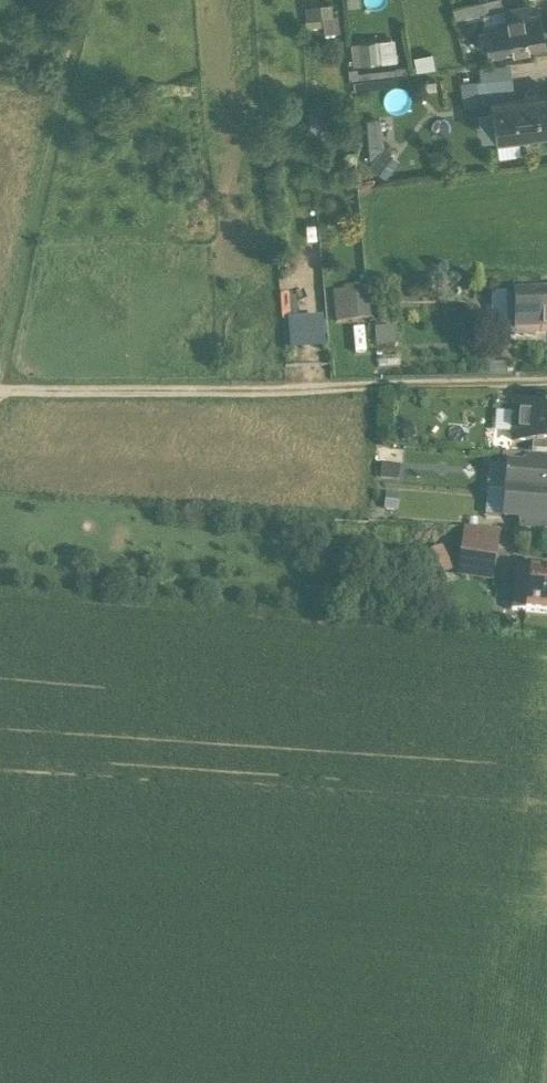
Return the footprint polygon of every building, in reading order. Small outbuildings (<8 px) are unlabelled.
[(481,1),(453,7),(456,22),(482,16),(482,13),(484,13),(481,1)] [(504,9),(505,16),(531,11),(529,4),(504,9)] [(330,6),(303,9),(305,30),(322,28),(323,35),(338,33),(336,16),(331,16),(330,6)] [(483,21),(505,16),(504,9),(484,13),(482,13),(482,16),(483,21)] [(531,11),(505,16),(511,50),(545,43),(539,10),(531,11)] [(505,16),(483,21),(490,53),(511,50),(505,16)] [(354,42),(355,63),(398,61),(397,40),(354,42)] [(432,56),(414,59),(417,72),(435,69),(432,56)] [(408,82),(407,63),(350,67),(351,85),(408,82)] [(512,75),(478,80),(481,103),(492,101),(515,98),(515,96),(512,75)] [(515,96),(515,98),(520,136),(546,132),(546,92),(515,96)] [(515,98),(492,101),(497,139),(516,136),(520,136),(515,98)] [(516,136),(497,139),(499,158),(518,155),(516,136)] [(370,166),(386,176),(397,161),(381,150),(370,166)] [(541,293),(489,294),(490,331),(515,331),(541,330),(541,293)] [(337,324),(369,321),(367,294),(334,297),(337,324)] [(299,319),(298,295),(282,296),(283,320),(299,319)] [(329,318),(284,320),(285,352),(331,350),(329,318)] [(517,407),(516,414),(511,418),(511,430),(515,435),(514,442),(533,443),(546,444),(546,409),(517,407)] [(533,443),(532,456),(546,457),(546,444),(533,443)] [(526,456),(525,469),(546,471),(546,457),(532,456),(526,456)] [(508,468),(506,493),(546,496),(546,471),(525,469),(508,468)] [(506,493),(504,518),(522,519),(546,521),(546,496),(506,493)] [(522,519),(521,532),(546,534),(546,521),(522,519)] [(498,548),(465,543),(460,574),(493,579),(498,548)] [(517,572),(512,610),(526,612),(530,573),(517,572)] [(530,572),(530,573),(526,612),(546,614),(546,574),(530,572)]
